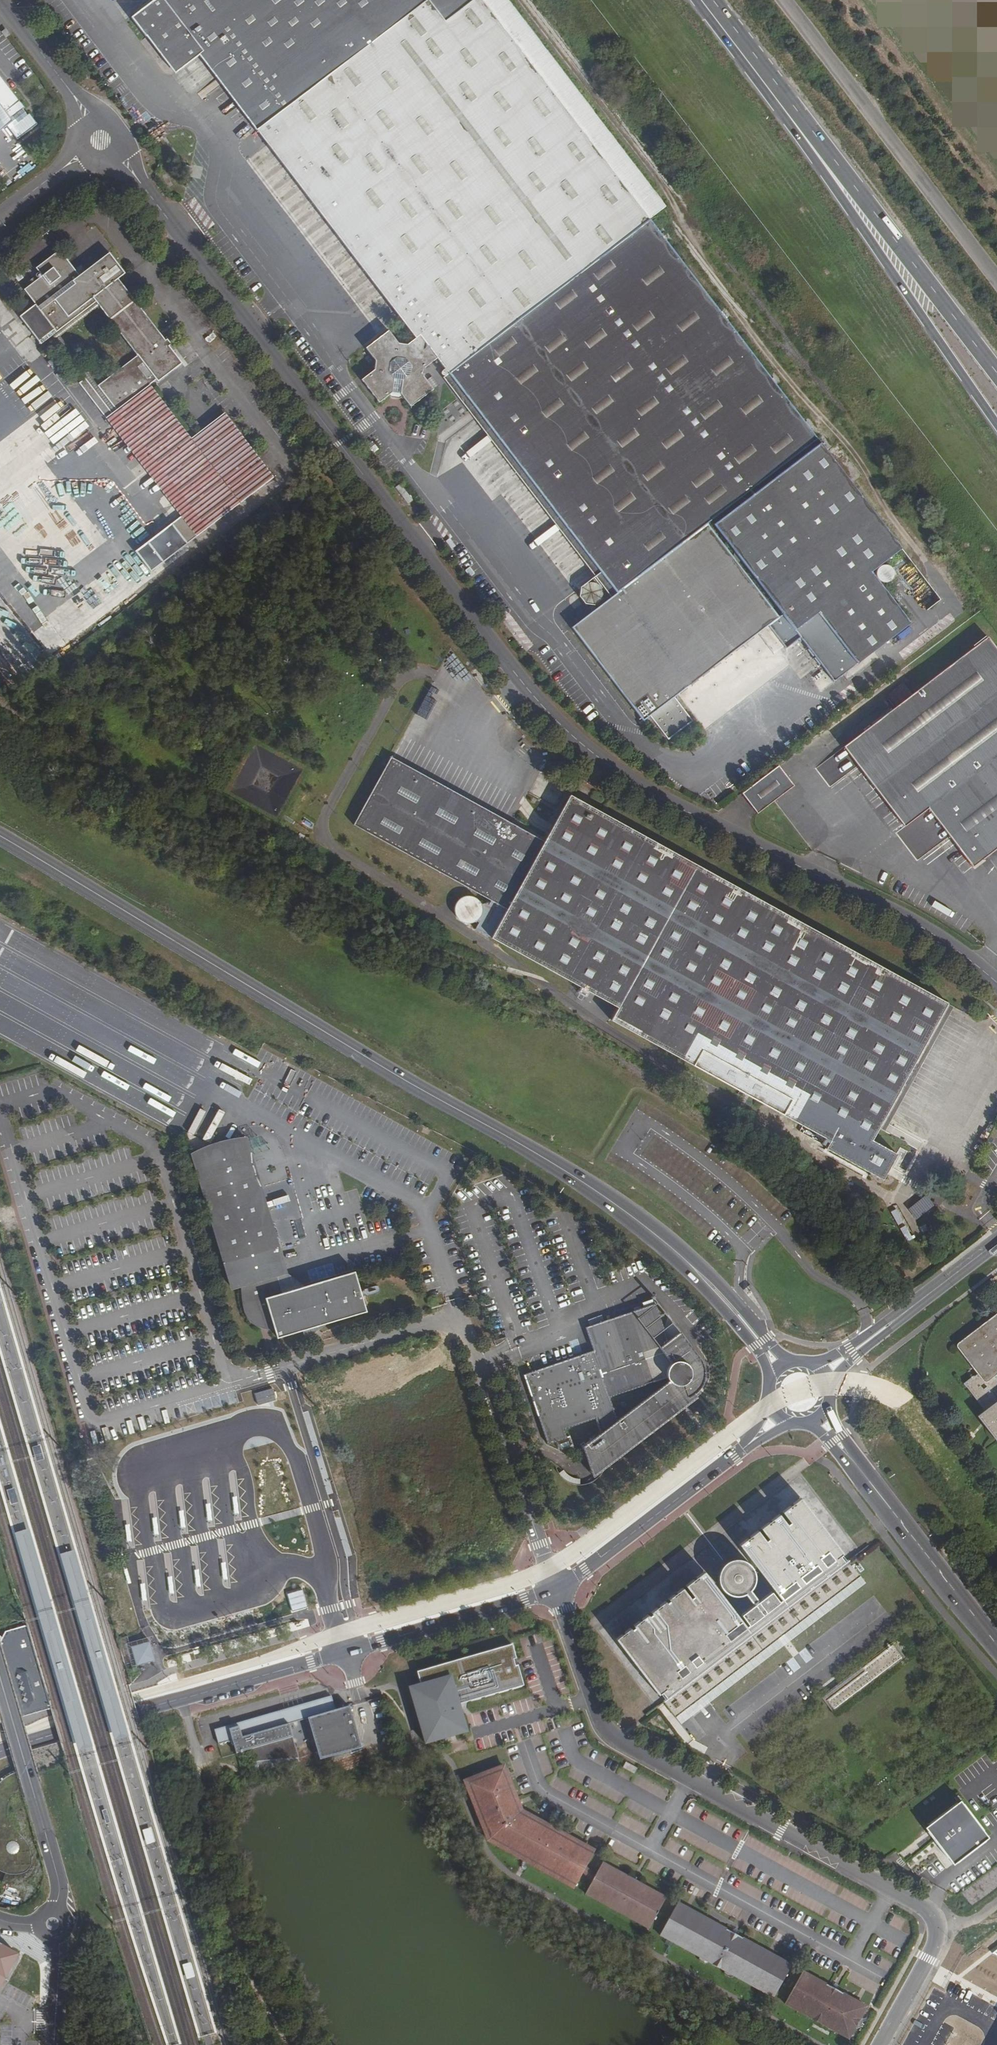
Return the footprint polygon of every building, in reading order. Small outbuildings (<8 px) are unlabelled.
[(348,0),(154,0),(131,18),(146,37),(151,33),(164,54),(161,56),(165,61),(167,59),(175,72),(202,51),(227,84),(348,0)] [(227,84),(420,335),(415,338),(408,344),(399,344),(389,331),(366,348),(375,361),(375,370),(362,380),(379,402),(392,392),(401,393),(411,406),(434,389),(424,377),(425,368),(437,358),(449,373),(521,467),(721,314),(650,220),(641,209),(657,196),(507,0),(348,0),(227,84)] [(9,33),(4,36),(9,42),(13,39),(9,33)] [(28,111),(0,75),(0,137),(10,130),(20,143),(40,128),(32,117),(30,119),(25,113),(28,111)] [(657,196),(641,209),(650,220),(665,207),(657,196)] [(44,225),(37,230),(42,237),(49,231),(44,225)] [(36,304),(20,317),(41,344),(96,302),(100,306),(138,355),(98,386),(116,410),(144,446),(140,449),(162,478),(166,475),(192,509),(148,542),(164,563),(273,478),(224,413),(190,439),(149,385),(156,379),(158,381),(182,363),(169,346),(171,345),(167,339),(165,340),(118,279),(125,274),(109,253),(79,276),(60,250),(36,268),(42,276),(24,289),(36,304)] [(96,302),(57,332),(60,337),(100,306),(96,302)] [(707,524),(817,439),(721,314),(521,467),(617,593),(618,592),(707,524)] [(60,337),(56,340),(85,379),(108,409),(112,413),(116,410),(98,386),(60,337)] [(81,382),(104,412),(108,409),(85,379),(81,382)] [(902,548),(820,443),(714,524),(782,614),(781,615),(779,617),(769,625),(787,648),(801,637),(811,650),(887,592),(871,572),(902,548)] [(838,445),(829,452),(841,468),(850,461),(838,445)] [(400,484),(395,487),(408,504),(413,500),(400,484)] [(779,617),(708,524),(707,524),(618,592),(617,593),(571,627),(643,721),(650,716),(668,740),(692,721),(675,697),(764,628),(769,625),(779,617)] [(902,554),(893,560),(905,576),(914,569),(902,554)] [(580,603),(596,607),(599,592),(584,588),(580,603)] [(911,623),(887,592),(811,650),(834,681),(911,623)] [(26,626),(47,655),(66,642),(65,640),(97,617),(87,602),(79,608),(73,599),(40,622),(38,618),(26,626)] [(843,747),(904,827),(928,808),(972,867),(996,848),(996,650),(987,637),(843,747)] [(277,815),(302,768),(255,743),(237,778),(247,783),(246,784),(250,786),(246,793),(250,795),(248,800),(277,815)] [(897,1154),(872,1140),(947,1003),(570,795),(544,842),(518,828),(515,834),(387,764),(353,825),(507,910),(491,939),(617,1008),(611,1021),(829,1141),(825,1149),(882,1180),(897,1154)] [(778,766),(741,794),(757,814),(793,786),(778,766)] [(200,1163),(196,1166),(232,1288),(244,1285),(255,1324),(271,1319),(277,1338),(306,1330),(305,1325),(309,1324),(310,1327),(314,1325),(313,1323),(317,1322),(318,1326),(366,1311),(354,1272),(303,1287),(283,1293),(277,1275),(284,1273),(245,1139),(240,1141),(236,1142),(230,1145),(225,1147),(220,1150),(215,1153),(211,1155),(207,1157),(204,1160),(200,1163)] [(284,1273),(277,1275),(283,1293),(303,1287),(284,1273)] [(655,1304),(642,1308),(644,1314),(657,1309),(655,1304)] [(588,1352),(523,1375),(547,1445),(567,1438),(564,1430),(595,1419),(600,1433),(582,1447),(591,1472),(678,1406),(676,1401),(687,1397),(687,1398),(688,1397),(694,1394),(696,1392),(701,1386),(704,1379),(704,1374),(704,1369),(703,1364),(700,1360),(679,1332),(668,1341),(664,1329),(657,1309),(644,1314),(642,1308),(585,1327),(593,1351),(594,1354),(589,1356),(588,1352)] [(960,1340),(957,1344),(956,1346),(956,1347),(977,1374),(979,1377),(976,1379),(974,1376),(963,1384),(996,1428),(996,1312),(960,1340)] [(672,1323),(664,1329),(668,1341),(679,1332),(672,1323)] [(675,1717),(860,1576),(848,1560),(839,1567),(837,1565),(845,1560),(841,1555),(842,1554),(799,1498),(793,1503),(794,1504),(790,1508),(789,1506),(782,1511),(791,1522),(786,1525),(778,1515),(772,1520),(773,1521),(768,1524),(767,1523),(761,1528),(769,1538),(765,1542),(756,1531),(750,1536),(751,1537),(747,1541),(746,1539),(739,1544),(781,1599),(778,1601),(771,1592),(760,1599),(752,1589),(755,1583),(755,1576),(754,1571),(753,1568),(751,1565),(744,1560),(739,1559),(735,1558),(728,1560),(725,1562),(722,1565),(718,1570),(717,1574),(717,1582),(719,1587),(722,1590),(724,1592),(727,1595),(733,1597),(738,1597),(742,1596),(751,1607),(740,1615),(748,1624),(745,1627),(703,1572),(696,1577),(698,1578),(693,1581),(692,1580),(686,1585),(694,1596),(689,1599),(681,1588),(677,1592),(678,1593),(674,1596),(673,1595),(669,1598),(669,1600),(665,1603),(664,1602),(660,1605),(661,1606),(656,1610),(655,1608),(651,1611),(652,1613),(647,1616),(647,1615),(642,1618),(643,1620),(639,1623),(638,1622),(634,1625),(635,1626),(630,1630),(629,1628),(625,1632),(626,1633),(622,1636),(621,1635),(616,1638),(659,1694),(660,1693),(664,1699),(671,1693),(672,1695),(663,1702),(675,1717)] [(23,1716),(52,1708),(46,1690),(45,1686),(44,1681),(42,1677),(41,1673),(29,1631),(0,1639),(0,1723),(23,1716)] [(905,1634),(891,1645),(902,1659),(834,1711),(838,1716),(919,1653),(905,1634)] [(155,1659),(153,1650),(150,1640),(140,1643),(131,1646),(132,1652),(134,1656),(135,1661),(136,1665),(139,1664),(146,1662),(155,1659)] [(864,1671),(826,1700),(834,1711),(902,1659),(891,1645),(864,1665),(867,1669),(864,1671)] [(461,1713),(460,1710),(464,1704),(466,1703),(524,1686),(518,1667),(515,1667),(513,1660),(516,1659),(512,1646),(417,1673),(420,1685),(409,1688),(425,1744),(467,1732),(461,1713)] [(331,1696),(214,1730),(218,1744),(232,1740),(236,1754),(250,1750),(253,1762),(298,1758),(288,1724),(307,1718),(319,1761),(361,1749),(349,1707),(335,1710),(331,1696)] [(625,1762),(622,1768),(634,1774),(637,1768),(625,1762)] [(488,1840),(498,1846),(574,1888),(591,1857),(594,1852),(568,1837),(563,1834),(521,1811),(519,1806),(517,1800),(503,1766),(464,1781),(488,1840)] [(21,1790),(16,1773),(11,1775),(4,1779),(0,1783),(0,1871),(1,1872),(5,1873),(16,1875),(20,1874),(24,1873),(28,1871),(30,1868),(31,1864),(32,1853),(30,1849),(12,1826),(9,1821),(7,1815),(7,1810),(13,1797),(21,1790)] [(955,1867),(990,1841),(962,1804),(927,1830),(955,1867)] [(602,1863),(585,1894),(649,1929),(666,1898),(602,1863)] [(677,1904),(659,1935),(773,1998),(791,1967),(791,1966),(677,1903),(677,1904)] [(5,1979),(18,1955),(8,1950),(6,1953),(0,1949),(0,1977),(5,1979)] [(802,1973),(784,2004),(848,2039),(866,2007),(802,1972),(802,1973)]
